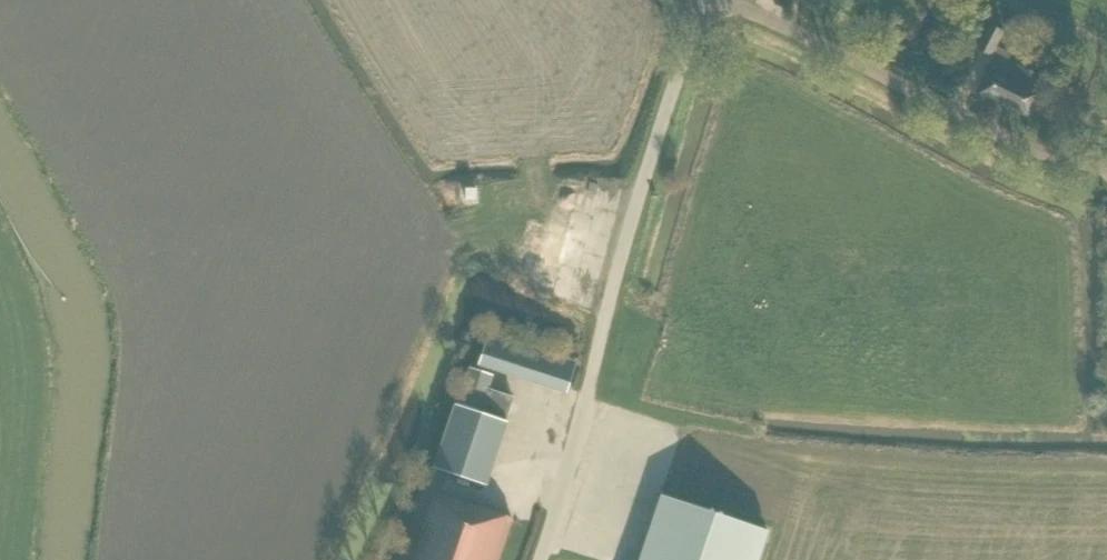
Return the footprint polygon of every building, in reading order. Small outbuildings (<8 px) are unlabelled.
[(1007,61),(1011,54),(997,47),(1004,32),(990,25),(978,50),(992,57),(993,55),(999,58),(994,69),(993,69),(981,93),(1029,117),(1041,93),(1041,92),(1047,81),(1007,61)] [(462,202),(474,202),(473,191),(462,191),(462,202)] [(485,485),(507,422),(504,420),(512,396),(487,388),(491,375),(468,368),(432,468),(485,485)] [(510,518),(430,491),(405,559),(496,559),(510,518)] [(766,531),(660,496),(638,559),(756,559),(766,531)]
